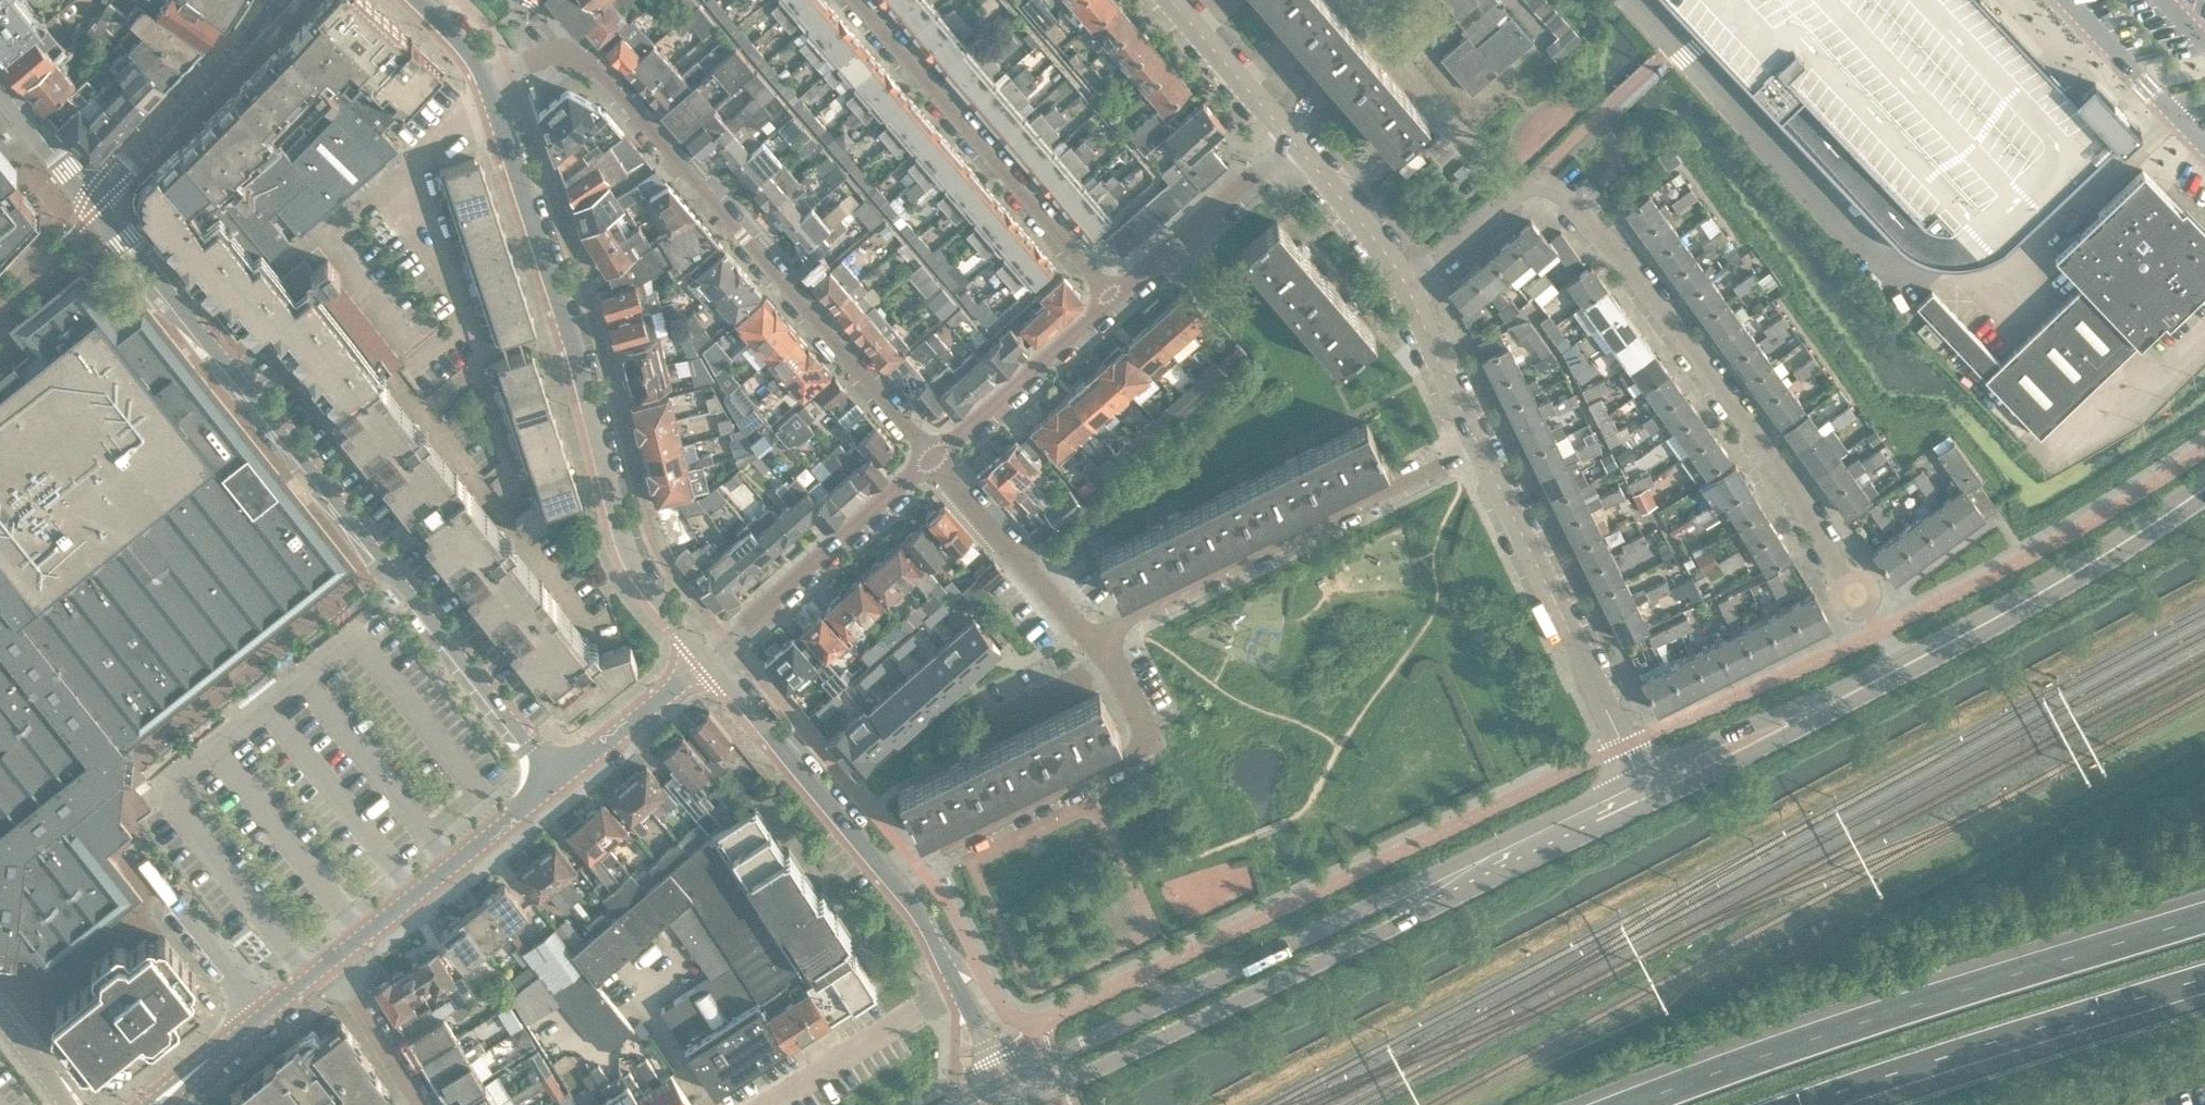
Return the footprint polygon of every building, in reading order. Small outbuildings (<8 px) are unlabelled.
[(0,54),(0,56),(42,20),(67,0),(0,0),(0,50),(2,52),(0,54)] [(204,42),(221,18),(195,0),(140,0),(204,42)] [(223,15),(224,16),(224,15),(229,19),(235,12),(236,9),(242,0),(203,0),(223,15)] [(315,8),(300,24),(353,73),(356,70),(369,82),(409,38),(368,0),(322,0),(315,8)] [(550,9),(557,3),(574,24),(575,26),(580,22),(597,41),(626,18),(618,7),(626,0),(543,0),(550,9)] [(706,2),(717,15),(724,9),(716,0),(708,0),(706,2)] [(772,10),(781,21),(805,0),(782,0),(783,1),(772,10)] [(807,29),(832,7),(825,0),(805,0),(781,21),(790,31),(801,22),(807,29)] [(894,13),(909,0),(883,0),(894,13)] [(894,13),(910,31),(936,8),(929,0),(930,0),(909,0),(894,13)] [(1044,28),(1054,20),(1042,7),(1049,1),(1048,0),(1025,0),(1022,3),(1044,28)] [(1116,0),(1076,0),(1073,3),(1090,24),(1117,1),(1116,0)] [(1326,0),(1263,0),(1265,3),(1262,8),(1269,16),(1274,14),(1294,36),(1330,5),(1326,0)] [(1457,15),(1466,25),(1461,29),(1465,34),(1440,56),(1446,63),(1447,63),(1471,91),(1486,79),(1492,73),(1502,65),(1509,59),(1532,39),(1508,12),(1502,5),(1498,0),(1444,0),(1457,15)] [(1742,30),(1744,32),(1772,63),(1784,76),(1761,99),(1795,135),(1849,192),(1874,218),(1899,244),(1906,249),(1913,253),(1920,256),(1937,261),(1954,262),(1971,260),(1988,255),(2003,247),(2069,184),(2115,140),(2120,145),(2139,127),(2138,126),(2137,127),(2111,99),(2095,82),(2086,90),(2077,99),(2059,79),(2012,31),(1983,0),(1774,0),(1766,8),(1744,28),(1742,30)] [(2044,0),(1992,0),(2039,48),(2048,39),(2041,32),(2056,17),(2041,3),(2044,0)] [(164,84),(183,64),(142,31),(126,16),(109,1),(95,15),(100,19),(122,40),(164,84)] [(956,10),(962,17),(972,8),(966,1),(956,10)] [(1135,22),(1117,1),(1090,24),(1108,45),(1135,22)] [(142,31),(183,64),(201,45),(138,3),(126,16),(142,31)] [(713,23),(696,3),(683,15),(700,34),(713,23)] [(1378,61),(1342,19),(1330,5),(1294,36),(1313,59),(1310,64),(1317,72),(1323,70),(1342,92),(1378,61)] [(910,31),(925,49),(962,17),(956,10),(953,6),(942,15),(936,8),(910,31)] [(810,38),(799,48),(808,58),(846,25),(832,7),(807,29),(804,31),(810,38)] [(972,8),(962,17),(968,24),(978,15),(972,8)] [(717,15),(729,28),(735,22),(724,9),(717,15)] [(962,17),(925,49),(941,67),(965,46),(967,44),(961,36),(971,27),(968,24),(962,17)] [(23,83),(54,58),(66,48),(42,20),(0,56),(0,57),(23,83)] [(100,20),(90,29),(103,42),(112,32),(100,20)] [(1044,28),(1055,41),(1065,33),(1054,20),(1044,28)] [(1152,42),(1138,26),(1135,22),(1108,45),(1126,65),(1152,42)] [(396,113),(353,73),(300,24),(285,40),(381,129),(396,113)] [(823,75),(834,65),(861,42),(846,25),(808,58),(816,68),(817,67),(823,75)] [(736,36),(747,49),(754,43),(742,30),(736,36)] [(605,48),(624,69),(641,53),(652,42),(642,32),(631,42),(621,32),(605,48)] [(411,37),(409,38),(369,82),(402,112),(443,69),(418,47),(420,45),(411,37)] [(984,46),(990,53),(1001,44),(995,37),(984,46)] [(1008,38),(1001,44),(990,53),(997,60),(1014,45),(1008,38)] [(108,61),(147,102),(164,84),(122,40),(108,53),(112,57),(108,61)] [(398,147),(381,129),(285,40),(278,48),(276,45),(264,58),(266,60),(252,73),(250,71),(238,84),(240,86),(199,128),(180,147),(178,148),(213,188),(224,201),(270,255),(289,239),(269,215),(279,207),(299,231),(357,182),(312,139),(291,160),(275,141),(317,98),(335,115),(316,134),(361,178),(398,147)] [(652,42),(641,53),(624,69),(643,89),(650,83),(660,73),(671,62),(652,42)] [(861,42),(834,65),(823,75),(832,85),(843,76),(849,83),(876,59),(861,42)] [(1126,65),(1144,86),(1170,63),(1152,42),(1126,65)] [(758,62),(765,57),(754,43),(747,49),(758,62)] [(941,67),(955,84),(990,53),(984,46),(981,43),(970,51),(965,46),(941,67)] [(732,46),(705,70),(661,110),(680,131),(752,68),(732,46)] [(1090,61),(1078,47),(1068,56),(1080,69),(1090,61)] [(990,53),(955,84),(970,101),(994,79),(989,73),(999,64),(997,60),(990,53)] [(74,81),(54,58),(23,83),(43,107),(74,81)] [(643,89),(661,110),(705,70),(695,58),(680,72),(671,62),(660,73),(643,89)] [(891,76),(876,59),(849,83),(855,90),(844,100),(853,109),(891,76)] [(107,60),(88,78),(129,121),(147,102),(108,61),(107,60)] [(1101,73),(1090,61),(1080,69),(1091,82),(1101,73)] [(1427,118),(1378,61),(1342,92),(1362,115),(1359,120),(1366,128),(1371,126),(1391,149),(1427,118)] [(1170,63),(1144,86),(1163,108),(1189,85),(1170,63)] [(772,66),(765,72),(777,85),(783,79),(782,78),(789,72),(784,67),(778,73),(772,66)] [(1030,78),(1033,76),(1024,66),(1012,77),(1020,86),(1030,78)] [(740,85),(751,98),(737,110),(745,119),(759,108),(763,104),(775,94),(756,72),(740,85)] [(129,121),(88,78),(87,76),(68,93),(112,139),(129,121)] [(879,117),(881,115),(906,93),(891,76),(853,109),(861,119),(872,109),(879,117)] [(985,118),(1009,96),(1020,87),(1011,77),(1000,86),(994,79),(970,101),(985,118)] [(1020,87),(1026,94),(1036,85),(1030,78),(1020,86),(1020,87)] [(795,92),(783,79),(777,85),(788,98),(795,92)] [(1020,87),(1009,96),(985,118),(999,135),(1024,113),(1018,107),(1029,98),(1026,94),(1020,87)] [(550,143),(554,153),(605,110),(598,104),(597,104),(567,88),(539,113),(550,143)] [(97,155),(112,139),(68,93),(47,112),(57,123),(83,154),(97,155)] [(876,130),(885,141),(921,111),(906,93),(881,115),(887,121),(876,130)] [(1121,105),(1110,93),(1100,101),(1112,113),(1121,105)] [(783,105),(774,95),(761,107),(769,117),(783,105)] [(802,100),(795,106),(806,119),(813,114),(802,100)] [(1164,134),(1186,159),(1206,142),(1224,126),(1202,101),(1179,122),(1172,114),(1162,123),(1138,144),(1136,145),(1143,153),(1164,134)] [(1059,112),(1053,105),(1043,114),(1049,121),(1059,112)] [(683,134),(702,156),(715,145),(734,129),(745,119),(737,110),(724,121),(713,108),(702,117),(683,134)] [(733,166),(751,150),(761,142),(753,132),(768,118),(759,108),(745,119),(734,129),(715,145),(733,166)] [(564,174),(622,130),(605,110),(554,153),(564,174)] [(936,128),(921,111),(885,141),(894,152),(905,143),(911,149),(936,128)] [(999,135),(1014,152),(1049,121),(1043,114),(1040,111),(1030,120),(1024,113),(999,135)] [(1049,121),(1055,128),(1065,119),(1059,112),(1049,121)] [(1129,133),(1138,144),(1162,123),(1153,112),(1129,133)] [(824,127),(813,114),(806,119),(818,132),(824,127)] [(1049,121),(1014,152),(1029,169),(1053,147),(1048,141),(1059,132),(1055,128),(1049,121)] [(788,140),(795,148),(810,135),(803,127),(788,140)] [(906,165),(915,176),(951,145),(936,128),(911,149),(917,156),(906,165)] [(644,157),(622,130),(564,174),(565,178),(574,203),(606,182),(644,157)] [(1093,130),(1082,139),(1083,139),(1089,146),(1099,138),(1093,130)] [(816,142),(810,135),(795,148),(801,155),(816,142)] [(837,155),(844,150),(833,137),(827,143),(837,155)] [(1073,148),(1079,155),(1089,146),(1083,139),(1073,148)] [(733,166),(751,186),(769,171),(781,160),(764,140),(761,142),(751,150),(733,166)] [(1200,188),(1227,164),(1206,142),(1186,159),(1180,165),(1183,168),(1200,188)] [(1667,168),(1681,158),(1670,143),(1656,153),(1667,168)] [(924,187),(935,177),(941,184),(965,162),(951,145),(915,176),(924,187)] [(1029,169),(1043,186),(1079,155),(1073,148),(1070,145),(1059,154),(1053,147),(1029,169)] [(1127,161),(1133,155),(1125,145),(1118,151),(1127,161)] [(14,243),(40,216),(39,215),(6,174),(16,166),(0,146),(0,259),(14,243)] [(1085,162),(1095,153),(1089,146),(1079,155),(1085,162)] [(209,227),(218,221),(253,265),(260,258),(262,261),(270,255),(224,201),(206,216),(195,203),(213,188),(178,148),(157,169),(209,227)] [(837,155),(849,169),(856,163),(844,150),(837,155)] [(1405,175),(1425,158),(1418,150),(1398,167),(1405,175)] [(439,168),(447,190),(486,177),(479,155),(439,168)] [(812,169),(816,174),(832,167),(836,165),(828,155),(812,169)] [(1079,155),(1043,186),(1058,203),(1083,181),(1077,175),(1088,166),(1085,162),(1079,155)] [(751,186),(768,206),(786,191),(798,181),(799,181),(781,160),(769,171),(751,186)] [(1173,177),(1183,168),(1180,165),(1175,160),(1160,173),(1168,181),(1173,177)] [(935,199),(945,210),(980,179),(965,162),(941,184),(946,190),(935,199)] [(1191,196),(1200,188),(1183,168),(1173,177),(1191,196)] [(2183,203),(2179,207),(2142,168),(2053,252),(2082,282),(2000,361),(1931,290),(1916,304),(2039,433),(2040,432),(2039,432),(2136,339),(2138,341),(2163,317),(2167,321),(2204,285),(2204,225),(2183,203)] [(260,258),(253,265),(218,221),(209,227),(157,169),(142,184),(140,187),(138,191),(137,196),(137,200),(139,204),(141,208),(152,222),(148,225),(165,246),(169,243),(186,265),(183,268),(199,289),(203,287),(218,306),(259,273),(260,265),(259,263),(262,261),(260,258)] [(648,174),(637,183),(643,194),(666,181),(665,180),(664,181),(655,169),(648,174)] [(867,189),(874,183),(862,170),(855,176),(867,189)] [(1675,184),(1683,178),(1678,171),(1670,177),(1675,184)] [(1102,182),(1108,189),(1118,180),(1112,173),(1102,182)] [(486,177),(447,190),(454,211),(493,198),(486,177)] [(1163,185),(1181,205),(1191,196),(1173,177),(1168,181),(1163,185)] [(954,221),(965,212),(971,218),(995,197),(980,179),(945,210),(954,221)] [(1058,203),(1073,220),(1108,189),(1102,182),(1099,179),(1088,188),(1083,181),(1058,203)] [(1124,187),(1118,180),(1108,189),(1114,196),(1124,187)] [(768,206),(786,227),(804,211),(811,205),(801,193),(805,190),(798,181),(786,191),(768,206)] [(637,183),(615,196),(606,182),(574,203),(575,207),(573,211),(575,218),(579,220),(582,230),(614,211),(626,204),(643,194),(637,183)] [(687,223),(689,226),(698,219),(668,183),(649,195),(659,210),(651,215),(662,232),(656,235),(659,240),(687,223)] [(1171,213),(1181,205),(1163,185),(1154,194),(1171,213)] [(888,200),(877,187),(870,193),(882,206),(888,200)] [(1690,187),(1680,194),(1687,203),(1696,196),(1690,187)] [(1108,189),(1073,220),(1088,237),(1112,216),(1107,209),(1117,200),(1114,196),(1108,189)] [(1625,209),(1641,231),(1664,214),(1670,210),(1663,202),(1658,206),(1648,192),(1625,209)] [(1144,202),(1161,222),(1171,213),(1154,194),(1144,202)] [(1670,201),(1674,207),(1677,210),(1687,203),(1680,194),(1670,201)] [(649,195),(641,199),(651,215),(659,210),(649,195)] [(965,234),(974,245),(1010,214),(995,197),(971,218),(976,224),(965,234)] [(454,211),(461,233),(500,219),(493,198),(454,211)] [(881,219),(865,199),(853,209),(870,229),(881,219)] [(804,211),(786,227),(803,247),(804,247),(839,218),(847,211),(838,201),(821,216),(811,205),(804,211)] [(902,216),(891,202),(884,208),(896,221),(902,216)] [(1152,231),(1161,222),(1144,202),(1134,211),(1152,231)] [(585,240),(589,241),(594,250),(626,231),(638,223),(626,204),(614,211),(582,230),(583,232),(582,236),(585,240)] [(1125,220),(1142,239),(1152,231),(1134,211),(1125,220)] [(995,246),(1000,252),(1025,231),(1010,214),(974,245),(984,256),(995,246)] [(1664,214),(1641,231),(1656,252),(1679,235),(1664,214)] [(809,281),(829,264),(818,252),(847,227),(839,218),(804,247),(803,247),(790,258),(809,281)] [(468,254),(484,248),(507,241),(500,219),(461,233),(468,254)] [(659,240),(665,251),(654,258),(661,267),(664,265),(674,282),(719,243),(698,219),(689,226),(687,223),(659,240)] [(1530,219),(1509,237),(1527,259),(1548,241),(1569,267),(1581,258),(1561,231),(1548,241),(1530,219)] [(1132,248),(1142,239),(1125,220),(1114,229),(1132,248)] [(1240,251),(1289,308),(1325,277),(1306,254),(1309,249),(1302,241),(1296,243),(1276,220),(1240,251)] [(900,227),(911,240),(918,234),(907,221),(900,227)] [(601,268),(605,269),(607,271),(638,252),(645,248),(659,240),(656,235),(648,241),(638,223),(626,231),(594,250),(599,259),(598,263),(601,268)] [(1105,237),(1122,256),(1132,248),(1114,229),(1105,237)] [(1720,229),(1711,236),(1717,245),(1727,238),(1720,229)] [(1004,279),(1040,248),(1025,231),(1000,252),(1006,259),(995,268),(1004,279)] [(895,247),(901,241),(894,233),(888,238),(895,247)] [(929,247),(918,234),(911,240),(922,253),(929,247)] [(1695,257),(1679,235),(1656,252),(1672,273),(1695,257)] [(1701,243),(1707,252),(1717,245),(1711,236),(1701,243)] [(1527,259),(1509,237),(1489,254),(1508,275),(1527,259)] [(665,251),(659,240),(645,248),(638,252),(607,271),(612,287),(599,291),(607,316),(644,304),(645,306),(659,303),(655,290),(659,289),(653,270),(660,267),(654,258),(665,251)] [(507,241),(484,248),(468,254),(475,275),(514,262),(507,241)] [(902,242),(895,248),(905,260),(912,254),(902,242)] [(1740,256),(1732,246),(1723,252),(1731,262),(1740,256)] [(947,268),(952,264),(937,247),(925,257),(940,274),(947,268)] [(1055,265),(1040,248),(1004,279),(1014,290),(1024,280),(1030,287),(1055,265)] [(712,297),(743,270),(724,249),(687,280),(706,302),(712,297)] [(1488,292),(1508,275),(1489,254),(1469,271),(1488,292)] [(1703,269),(1695,257),(1672,273),(1687,294),(1710,278),(1716,273),(1709,265),(1703,269)] [(326,405),(333,413),(379,376),(400,360),(335,278),(339,274),(327,258),(313,269),(304,258),(285,272),(289,277),(280,284),(277,279),(225,321),(236,335),(258,318),(265,327),(273,320),(280,322),(282,324),(276,329),(275,328),(274,329),(275,330),(270,334),(267,337),(289,364),(292,362),(304,377),(301,380),(323,407),(326,405)] [(812,284),(830,304),(847,289),(859,280),(841,259),(830,269),(812,284)] [(1755,277),(1756,278),(1768,269),(1770,268),(1765,261),(1754,269),(1751,272),(1755,277)] [(481,296),(521,283),(514,262),(475,275),(481,296)] [(926,294),(938,283),(920,263),(908,273),(926,294)] [(1567,281),(1583,303),(1606,286),(1590,264),(1567,281)] [(940,274),(952,287),(959,281),(947,268),(940,274)] [(1551,279),(1543,269),(1534,277),(1542,287),(1551,279)] [(1777,281),(1768,269),(1756,278),(1757,280),(1764,290),(1777,281)] [(761,291),(743,270),(712,297),(706,302),(713,310),(719,305),(731,318),(761,291)] [(1475,303),(1488,292),(1469,271),(1449,288),(1466,309),(1462,313),(1466,323),(1481,310),(1475,303)] [(1751,272),(1741,279),(1747,287),(1757,280),(1756,278),(1755,277),(1751,272)] [(1062,317),(1061,317),(1062,318),(1081,301),(1081,296),(1062,274),(1040,293),(1046,301),(1047,300),(1062,317)] [(12,949),(23,950),(34,951),(40,959),(42,958),(46,963),(47,964),(75,942),(75,941),(127,899),(122,893),(124,892),(131,887),(101,850),(125,830),(115,817),(117,793),(110,783),(116,778),(120,778),(120,776),(118,776),(119,774),(122,774),(126,772),(130,768),(132,764),(132,759),(129,754),(121,750),(122,747),(123,748),(123,746),(122,744),(145,726),(144,724),(192,686),(205,676),(219,664),(273,621),(290,608),(292,610),(345,568),(299,511),(296,513),(278,490),(281,488),(280,487),(251,450),(253,448),(243,436),(234,424),(224,412),(226,411),(184,357),(171,341),(145,309),(121,328),(102,305),(80,277),(47,303),(49,305),(24,325),(20,328),(38,351),(24,362),(20,357),(0,373),(0,947),(12,949)] [(1350,297),(1345,299),(1325,277),(1289,308),(1338,365),(1374,333),(1354,310),(1357,305),(1350,297)] [(1533,295),(1542,287),(1534,277),(1524,285),(1533,295)] [(1687,294),(1702,315),(1725,299),(1736,291),(1732,285),(1733,284),(1731,280),(1718,289),(1710,278),(1687,294)] [(1741,279),(1739,280),(1733,284),(1732,285),(1736,291),(1738,294),(1747,287),(1741,279)] [(859,280),(847,289),(830,304),(848,325),(865,310),(872,305),(862,293),(867,289),(859,280)] [(528,304),(521,283),(481,296),(488,317),(528,304)] [(1606,286),(1583,303),(1598,324),(1621,307),(1606,286)] [(942,317),(956,305),(942,288),(927,300),(942,317)] [(1210,313),(1189,288),(1168,306),(1190,331),(1210,313)] [(966,290),(960,295),(971,308),(977,302),(966,290)] [(1514,311),(1524,303),(1515,293),(1506,301),(1514,311)] [(750,341),(781,314),(765,295),(734,322),(750,341)] [(982,298),(977,302),(971,308),(983,322),(989,322),(997,315),(982,298)] [(1702,315),(1718,336),(1740,320),(1748,314),(1740,305),(1733,310),(1725,299),(1702,315)] [(676,310),(671,300),(659,303),(662,313),(676,310)] [(1035,340),(1061,317),(1062,317),(1047,300),(1046,301),(1020,324),(1035,340)] [(1506,318),(1514,311),(1506,301),(1497,309),(1506,318)] [(848,325),(866,346),(883,331),(891,324),(873,303),(872,305),(865,310),(848,325)] [(496,339),(535,326),(528,304),(488,317),(496,339)] [(1169,349),(1190,331),(1168,306),(1148,324),(1169,349)] [(1598,324),(1614,345),(1636,328),(1621,307),(1598,324)] [(965,315),(959,309),(945,320),(951,327),(965,315)] [(641,311),(608,320),(615,345),(657,334),(653,317),(643,319),(641,311)] [(1546,328),(1555,322),(1548,312),(1540,319),(1546,328)] [(1781,313),(1772,320),(1778,329),(1788,322),(1781,313)] [(797,333),(781,314),(750,341),(767,360),(797,333)] [(1528,348),(1533,344),(1540,354),(1549,347),(1530,320),(1512,325),(1528,348)] [(1733,357),(1739,353),(1756,341),(1740,320),(1718,336),(1733,357)] [(1778,329),(1772,320),(1762,327),(1768,336),(1778,329)] [(883,331),(866,346),(884,367),(909,345),(891,324),(883,331)] [(1176,357),(1169,349),(1148,324),(1127,342),(1156,375),(1176,357)] [(978,357),(996,377),(1029,347),(1009,326),(997,336),(999,339),(978,357)] [(1549,332),(1556,342),(1565,336),(1558,326),(1549,332)] [(688,356),(698,353),(696,348),(691,339),(685,327),(666,332),(667,336),(677,333),(688,356)] [(1636,328),(1614,345),(1629,366),(1652,349),(1636,328)] [(691,339),(696,348),(710,336),(704,329),(691,339)] [(925,338),(935,349),(943,359),(951,352),(933,331),(925,338)] [(1482,356),(1494,381),(1520,368),(1508,344),(1505,345),(1499,331),(1478,341),(1484,355),(1482,356)] [(814,352),(797,333),(767,360),(777,372),(767,380),(773,387),(783,379),(814,352)] [(935,349),(925,338),(912,349),(922,361),(935,349)] [(740,339),(727,350),(733,357),(744,347),(745,346),(740,339)] [(624,372),(663,363),(657,340),(619,349),(621,359),(619,363),(620,367),(624,369),(624,372)] [(729,358),(713,340),(701,350),(714,371),(729,358)] [(1571,343),(1561,350),(1563,352),(1563,353),(1574,373),(1590,361),(1579,347),(1575,340),(1571,343)] [(1771,362),(1756,341),(1739,353),(1733,357),(1748,379),(1771,362)] [(1132,392),(1151,376),(1124,345),(1122,347),(1117,345),(1110,352),(1111,356),(1105,362),(1132,392)] [(1531,359),(1538,369),(1555,357),(1549,347),(1540,354),(1531,359)] [(492,361),(499,383),(539,370),(532,348),(492,361)] [(1795,356),(1800,364),(1802,362),(1812,356),(1806,348),(1795,356)] [(1637,377),(1644,387),(1667,371),(1652,349),(1629,366),(1618,374),(1626,384),(1637,377)] [(975,395),(996,377),(978,357),(972,350),(952,368),(957,375),(975,395)] [(830,371),(814,352),(783,379),(773,387),(779,394),(789,386),(799,398),(830,371)] [(926,415),(943,400),(944,399),(938,392),(927,380),(905,354),(887,370),(896,380),(905,372),(917,386),(907,394),(926,415)] [(1230,354),(1219,363),(1227,372),(1238,363),(1230,354)] [(699,355),(689,357),(693,372),(705,369),(699,355)] [(1213,356),(1192,375),(1196,379),(1206,391),(1213,384),(1227,372),(1219,363),(1213,356)] [(1812,356),(1802,362),(1809,371),(1818,364),(1812,356)] [(1591,361),(1574,373),(1579,383),(1597,370),(1591,361)] [(1113,409),(1132,392),(1105,362),(1086,378),(1113,409)] [(1780,374),(1771,362),(1748,379),(1763,400),(1786,383),(1797,376),(1790,366),(1780,374)] [(1799,378),(1809,371),(1802,362),(1800,364),(1792,369),(1799,378)] [(668,387),(663,363),(624,372),(625,376),(623,380),(624,384),(628,385),(630,396),(668,387)] [(927,380),(938,392),(944,399),(943,400),(954,413),(975,395),(957,375),(952,368),(947,363),(927,380)] [(1526,380),(1520,368),(1494,381),(1506,404),(1531,391),(1540,387),(1535,376),(1526,380)] [(539,370),(499,383),(506,404),(546,391),(539,370)] [(1667,371),(1644,387),(1659,408),(1682,392),(1667,371)] [(426,427),(425,427),(424,426),(422,425),(420,426),(419,426),(418,427),(414,421),(388,389),(389,389),(379,376),(333,413),(419,521),(465,484),(456,473),(455,473),(429,441),(430,441),(426,436),(426,435),(427,434),(428,432),(428,431),(427,430),(427,428),(426,427)] [(730,391),(738,385),(730,376),(722,383),(728,393),(730,391)] [(828,405),(846,390),(835,376),(817,392),(828,405)] [(1603,377),(1591,383),(1596,394),(1608,388),(1603,377)] [(1111,430),(1102,419),(1113,409),(1086,378),(1067,395),(1094,426),(1104,437),(1111,430)] [(1185,412),(1207,393),(1206,391),(1196,379),(1174,399),(1185,412)] [(1591,383),(1581,388),(1586,398),(1596,394),(1591,383)] [(1802,405),(1786,383),(1763,400),(1779,421),(1802,405)] [(553,413),(546,391),(506,404),(513,426),(553,413)] [(730,391),(728,393),(724,396),(736,419),(746,410),(730,391)] [(1517,427),(1543,415),(1531,391),(1506,404),(1517,427)] [(1573,392),(1563,396),(1568,406),(1578,401),(1573,392)] [(1667,419),(1675,429),(1698,413),(1682,392),(1659,408),(1642,421),(1650,432),(1667,419)] [(715,394),(705,396),(708,410),(723,407),(715,394)] [(669,395),(629,405),(636,429),(675,419),(669,395)] [(1075,442),(1094,426),(1067,395),(1048,412),(1075,442)] [(1552,401),(1555,409),(1557,412),(1568,406),(1563,396),(1552,401)] [(1600,396),(1589,402),(1597,418),(1608,413),(1600,396)] [(1174,399),(1153,417),(1165,430),(1185,412),(1174,399)] [(858,439),(869,452),(876,459),(893,444),(861,408),(855,401),(837,416),(844,423),(858,439)] [(807,423),(814,417),(803,404),(796,410),(807,423)] [(1848,405),(1838,412),(1844,421),(1854,414),(1848,405)] [(736,419),(751,440),(763,430),(746,410),(736,419)] [(775,429),(789,445),(794,442),(800,442),(814,431),(807,423),(796,410),(779,425),(780,426),(775,429)] [(1784,428),(1800,449),(1822,433),(1832,426),(1826,418),(1817,425),(1807,411),(1784,428)] [(1097,466),(1075,442),(1048,412),(1029,428),(1056,459),(1068,448),(1084,467),(1081,470),(1090,479),(1077,490),(1084,497),(1096,486),(1107,477),(1097,466)] [(1829,419),(1833,425),(1835,428),(1844,421),(1838,412),(1829,419)] [(520,447),(560,434),(553,413),(513,426),(520,447)] [(1675,429),(1690,450),(1713,434),(1698,413),(1675,429)] [(1549,427),(1543,415),(1517,427),(1529,451),(1554,438),(1563,434),(1557,423),(1549,427)] [(1146,447),(1165,430),(1153,417),(1135,433),(1146,447)] [(681,443),(675,419),(636,429),(642,453),(681,443)] [(718,423),(720,432),(733,429),(730,420),(718,423)] [(1365,421),(1298,454),(1319,496),(1346,483),(1350,488),(1360,483),(1359,477),(1386,463),(1365,421)] [(1625,424),(1613,430),(1618,440),(1630,434),(1625,424)] [(760,450),(773,438),(764,428),(763,430),(751,440),(760,450)] [(1874,429),(1866,435),(1872,443),(1880,437),(1874,429)] [(1609,444),(1618,440),(1613,430),(1604,435),(1609,444)] [(1591,432),(1583,435),(1587,442),(1594,439),(1591,432)] [(1822,433),(1800,449),(1815,470),(1838,454),(1822,433)] [(567,455),(560,434),(520,447),(527,468),(567,455)] [(730,438),(733,453),(749,449),(745,434),(730,438)] [(1706,472),(1729,456),(1713,434),(1690,450),(1706,472)] [(1962,486),(1939,502),(1960,530),(1983,513),(1984,515),(1996,507),(1980,486),(1969,494),(1965,488),(1980,476),(1952,437),(1935,450),(1962,486)] [(1562,454),(1554,438),(1529,451),(1540,474),(1566,462),(1577,456),(1574,449),(1562,454)] [(1587,443),(1585,444),(1590,453),(1601,448),(1596,438),(1587,443)] [(849,470),(867,490),(887,472),(876,459),(869,452),(858,439),(847,450),(839,441),(830,450),(849,470)] [(693,440),(681,443),(642,453),(648,478),(687,468),(695,466),(708,462),(706,454),(697,456),(693,440)] [(1016,440),(996,457),(1034,499),(1042,493),(1027,476),(1039,466),(1016,440)] [(1117,451),(1121,456),(1125,461),(1133,454),(1124,444),(1117,451)] [(1575,448),(1578,455),(1580,458),(1590,453),(1585,444),(1575,448)] [(1623,462),(1634,454),(1627,444),(1616,452),(1623,462)] [(1879,447),(1868,454),(1875,463),(1885,456),(1879,447)] [(735,455),(735,463),(738,467),(756,452),(753,450),(735,455)] [(846,508),(867,490),(849,470),(830,450),(821,458),(831,469),(820,479),(828,488),(846,508)] [(1125,461),(1121,456),(1115,450),(1097,466),(1107,477),(1125,461)] [(1615,462),(1610,451),(1600,456),(1606,467),(1615,462)] [(756,453),(750,459),(763,472),(770,466),(756,453)] [(1292,510),(1319,496),(1298,454),(1232,486),(1253,529),(1279,516),(1283,520),(1293,515),(1292,510)] [(1815,470),(1830,491),(1853,475),(1863,467),(1855,456),(1845,464),(1838,454),(1815,470)] [(1859,461),(1864,467),(1865,470),(1875,463),(1868,454),(1859,461)] [(534,489),(574,476),(567,455),(527,468),(534,489)] [(1034,499),(996,457),(976,475),(999,500),(1012,489),(1024,502),(1027,500),(1030,503),(1034,499)] [(1573,476),(1566,462),(1540,474),(1552,497),(1577,485),(1586,481),(1582,472),(1573,476)] [(1734,463),(1710,478),(1724,501),(1748,486),(1734,463)] [(695,466),(687,468),(648,478),(654,502),(694,492),(690,476),(697,474),(695,466)] [(1911,476),(1918,486),(1928,479),(1921,469),(1911,476)] [(742,479),(735,471),(723,482),(729,489),(742,479)] [(1648,471),(1637,477),(1641,487),(1653,481),(1648,471)] [(823,528),(846,508),(828,488),(820,479),(808,489),(795,475),(786,484),(812,515),(823,528)] [(1853,475),(1830,491),(1846,514),(1877,491),(1870,481),(1862,487),(1853,475)] [(581,498),(574,476),(534,489),(538,502),(532,504),(515,518),(530,536),(561,511),(559,505),(581,498)] [(1637,477),(1627,481),(1632,491),(1641,487),(1637,477)] [(1925,495),(1931,490),(1935,488),(1928,479),(1918,486),(1925,495)] [(777,513),(793,532),(812,515),(786,484),(783,481),(774,488),(788,504),(777,513)] [(473,495),(465,484),(419,521),(504,628),(549,591),(541,580),(540,581),(511,543),(512,542),(512,541),(513,539),(513,538),(513,537),(512,536),(512,535),(511,534),(510,533),(509,533),(508,533),(507,533),(505,533),(504,533),(504,534),(499,528),(499,529),(472,495),(473,495)] [(1584,499),(1577,485),(1552,497),(1563,521),(1589,508),(1601,502),(1596,493),(1584,499)] [(1619,485),(1608,490),(1613,500),(1624,495),(1619,485)] [(1654,503),(1645,485),(1632,492),(1641,510),(1654,503)] [(715,486),(703,495),(711,504),(715,500),(719,504),(726,498),(715,486)] [(1226,542),(1253,529),(1232,486),(1165,519),(1186,562),(1213,549),(1217,553),(1227,548),(1226,542)] [(1762,508),(1748,486),(1724,501),(1738,523),(1762,508)] [(1043,510),(1047,515),(1057,526),(1083,504),(1068,488),(1043,510)] [(1613,500),(1608,490),(1598,495),(1603,505),(1613,500)] [(697,496),(679,501),(685,514),(705,509),(697,496)] [(1028,532),(1037,543),(1057,526),(1047,515),(1043,510),(1035,501),(1025,510),(1037,524),(1028,532)] [(1868,507),(1874,517),(1884,510),(1877,501),(1868,507)] [(1960,530),(1939,502),(1918,518),(1938,546),(1960,530)] [(958,557),(977,540),(944,503),(925,520),(958,557)] [(1711,504),(1700,511),(1706,520),(1717,514),(1711,504)] [(752,514),(746,519),(772,550),(793,532),(777,513),(769,506),(755,518),(752,514)] [(1595,521),(1589,508),(1563,521),(1575,544),(1600,532),(1607,528),(1602,517),(1595,521)] [(1751,545),(1775,530),(1762,508),(1738,523),(1751,545)] [(1881,527),(1887,522),(1891,520),(1884,510),(1874,517),(1881,527)] [(1691,517),(1693,520),(1697,526),(1706,520),(1700,511),(1691,517)] [(1918,518),(1896,534),(1916,562),(1938,546),(1918,518)] [(737,550),(752,568),(772,550),(746,519),(736,529),(740,534),(730,543),(737,550)] [(1159,575),(1186,562),(1165,519),(1098,552),(1119,595),(1146,581),(1150,586),(1160,581),(1159,575)] [(1686,525),(1688,529),(1695,525),(1692,521),(1686,525)] [(945,550),(922,523),(902,540),(926,567),(945,550)] [(1790,554),(1775,530),(1751,545),(1765,569),(1790,554)] [(1587,567),(1612,555),(1600,532),(1575,544),(1587,567)] [(1642,532),(1632,537),(1637,546),(1647,541),(1642,532)] [(1893,578),(1916,562),(1896,534),(1873,550),(1893,578)] [(1637,546),(1632,537),(1621,542),(1626,552),(1637,546)] [(715,569),(731,586),(752,568),(730,543),(716,555),(714,551),(716,549),(709,539),(700,546),(709,562),(715,569)] [(899,543),(881,559),(904,585),(913,577),(923,588),(927,585),(935,594),(922,605),(926,611),(948,592),(935,577),(932,580),(899,543)] [(730,587),(731,586),(715,569),(709,562),(700,546),(700,545),(690,550),(687,547),(674,557),(690,578),(721,613),(727,614),(739,603),(739,597),(730,587)] [(1664,559),(1672,555),(1667,545),(1660,548),(1664,559)] [(1696,554),(1705,572),(1719,564),(1709,547),(1696,554)] [(1738,549),(1729,555),(1734,564),(1744,558),(1738,549)] [(1623,578),(1612,555),(1587,567),(1598,591),(1623,578)] [(1718,561),(1720,565),(1723,570),(1734,564),(1729,555),(1718,561)] [(904,585),(881,559),(863,575),(886,601),(904,585)] [(975,575),(985,587),(1004,571),(994,560),(975,575)] [(1695,577),(1704,572),(1701,566),(1695,564),(1689,568),(1695,577)] [(1766,577),(1771,588),(1782,583),(1777,572),(1766,577)] [(962,608),(985,587),(976,577),(953,597),(962,608)] [(1677,598),(1697,588),(1691,577),(1671,587),(1677,598)] [(842,594),(865,620),(883,604),(860,578),(842,594)] [(1598,591),(1610,614),(1635,602),(1623,578),(1598,591)] [(1665,578),(1655,583),(1659,593),(1670,588),(1665,578)] [(1644,588),(1648,595),(1649,598),(1659,593),(1655,583),(1644,588)] [(1776,599),(1783,596),(1787,594),(1782,583),(1771,588),(1776,599)] [(595,640),(594,639),(592,639),(591,639),(589,639),(588,640),(584,635),(583,635),(558,603),(559,603),(549,591),(504,628),(553,690),(568,709),(587,694),(592,700),(636,664),(630,644),(599,654),(595,649),(596,648),(597,648),(597,646),(597,645),(597,644),(597,643),(596,642),(596,641),(595,640)] [(1813,592),(1788,605),(1804,636),(1829,624),(1813,592)] [(847,636),(865,620),(842,594),(840,595),(838,593),(829,601),(831,603),(823,610),(847,636)] [(1728,596),(1717,601),(1722,612),(1733,607),(1728,596)] [(933,608),(939,615),(948,607),(942,600),(933,608)] [(926,611),(922,605),(918,601),(898,618),(907,628),(926,611)] [(1635,602),(1610,614),(1622,639),(1647,626),(1635,602)] [(1779,648),(1804,636),(1788,605),(1764,617),(1779,648)] [(1727,623),(1738,617),(1733,607),(1722,612),(1727,623)] [(939,615),(933,608),(924,615),(930,623),(939,615)] [(801,630),(802,631),(825,657),(834,649),(839,654),(849,646),(820,613),(812,620),(808,620),(804,624),(803,628),(801,630)] [(1681,632),(1691,627),(1686,616),(1675,621),(1681,632)] [(1755,660),(1779,648),(1764,617),(1739,629),(1755,660)] [(878,635),(888,645),(907,628),(898,618),(878,635)] [(972,619),(955,633),(980,663),(998,648),(972,619)] [(1668,638),(1681,632),(1675,621),(1663,627),(1668,638)] [(1715,641),(1731,672),(1755,660),(1739,629),(1735,621),(1721,628),(1725,636),(1715,641)] [(1668,638),(1663,627),(1648,635),(1653,645),(1656,644),(1668,638)] [(764,662),(785,687),(802,673),(808,679),(818,670),(824,676),(834,667),(825,657),(802,631),(793,639),(792,638),(790,640),(786,639),(782,643),(782,647),(764,662)] [(903,640),(909,648),(918,640),(912,633),(903,640)] [(980,663),(955,633),(938,648),(964,677),(980,663)] [(909,648),(903,640),(894,648),(900,656),(909,648)] [(1706,684),(1731,672),(1715,641),(1691,653),(1706,684)] [(869,663),(879,654),(872,646),(861,655),(869,663)] [(964,677),(938,648),(921,662),(947,692),(964,677)] [(1666,665),(1682,696),(1706,684),(1691,653),(1666,665)] [(869,669),(876,676),(885,669),(878,661),(869,669)] [(947,692),(921,662),(904,677),(930,707),(947,692)] [(1656,709),(1682,696),(1666,665),(1641,678),(1656,709)] [(876,676),(869,669),(860,677),(867,684),(876,676)] [(840,675),(847,683),(851,679),(844,671),(840,675)] [(888,691),(914,721),(930,707),(904,677),(888,691)] [(914,721),(888,691),(871,706),(897,736),(914,721)] [(826,700),(832,707),(841,699),(835,692),(826,700)] [(1079,755),(1083,760),(1093,755),(1092,749),(1120,735),(1098,693),(1031,726),(1052,769),(1079,755)] [(832,707),(826,700),(817,707),(823,715),(832,707)] [(864,708),(846,723),(872,753),(889,738),(864,708)] [(696,750),(710,767),(718,775),(731,764),(718,749),(731,737),(708,710),(707,711),(708,711),(705,713),(702,713),(697,717),(697,721),(688,729),(701,744),(696,750)] [(872,753),(846,723),(829,738),(855,768),(872,753)] [(1031,726),(965,759),(986,801),(1013,788),(1016,792),(1026,787),(1025,782),(1052,769),(1031,726)] [(696,779),(710,767),(696,750),(682,734),(679,736),(675,735),(670,740),(670,744),(660,754),(675,771),(664,780),(696,818),(708,808),(698,796),(705,790),(696,779)] [(986,801),(965,759),(897,792),(919,834),(946,821),(950,825),(960,820),(959,814),(986,801)] [(627,781),(648,806),(659,797),(669,808),(676,801),(646,765),(639,771),(637,769),(627,778),(629,780),(627,781)] [(638,815),(648,806),(627,781),(625,783),(624,781),(614,789),(616,791),(609,797),(639,833),(647,826),(638,815)] [(743,805),(756,795),(750,789),(736,797),(743,805)] [(586,816),(584,818),(607,845),(615,837),(619,842),(629,834),(603,802),(595,809),(591,809),(586,813),(586,816)] [(748,808),(711,832),(828,1016),(828,1015),(830,1014),(831,1015),(832,1014),(831,1013),(832,1012),(850,1001),(851,1002),(852,1001),(851,1000),(852,999),(853,1000),(854,999),(854,998),(872,986),(873,987),(874,986),(871,982),(873,981),(872,980),(871,981),(867,975),(868,975),(868,974),(867,974),(855,957),(856,956),(856,955),(854,955),(844,939),(845,938),(844,937),(850,933),(849,932),(848,933),(836,914),(837,913),(836,912),(835,913),(834,912),(835,911),(835,910),(834,910),(821,892),(822,891),(822,890),(817,892),(816,891),(818,891),(817,889),(816,890),(802,872),(803,871),(803,870),(802,871),(801,869),(802,869),(801,868),(800,868),(788,849),(789,849),(788,848),(783,851),(782,850),(783,849),(782,848),(781,849),(769,830),(770,829),(769,828),(768,829),(767,828),(768,827),(768,826),(767,826),(754,807),(755,807),(755,806),(749,809),(748,808)] [(606,863),(616,855),(607,845),(584,818),(582,820),(579,819),(574,823),(574,827),(566,834),(602,877),(610,886),(619,878),(606,863)] [(827,1017),(828,1016),(711,832),(688,851),(669,868),(691,893),(734,960),(787,1042),(802,1033),(801,1032),(827,1016),(827,1017)] [(697,843),(689,833),(680,841),(688,850),(697,843)] [(658,858),(660,860),(667,868),(668,867),(669,868),(688,851),(688,850),(680,841),(679,840),(658,858)] [(534,860),(544,873),(548,870),(558,882),(557,884),(571,902),(579,897),(564,878),(576,869),(555,843),(553,845),(549,844),(543,849),(542,853),(534,860)] [(558,882),(548,870),(544,873),(534,860),(528,864),(527,862),(518,869),(519,871),(517,873),(538,899),(548,891),(563,909),(571,902),(557,884),(558,882)] [(657,876),(667,868),(660,860),(650,868),(657,876)] [(692,895),(691,893),(669,868),(668,867),(667,868),(665,870),(657,876),(643,888),(615,912),(607,918),(593,930),(582,939),(571,949),(583,965),(593,979),(636,941),(647,941),(647,931),(668,913),(692,944),(690,953),(699,954),(713,974),(734,960),(712,925),(692,895)] [(601,894),(600,894),(615,912),(643,888),(628,871),(610,886),(601,894)] [(602,877),(594,884),(601,894),(610,886),(602,877)] [(482,900),(505,929),(509,935),(523,924),(519,919),(527,913),(504,883),(482,900)] [(505,929),(482,900),(461,916),(488,951),(502,940),(509,935),(505,929)] [(607,918),(601,910),(587,922),(593,930),(607,918)] [(450,925),(440,933),(465,965),(475,962),(488,951),(461,916),(460,918),(458,915),(449,922),(450,925)] [(566,918),(554,927),(571,949),(582,939),(566,918)] [(529,960),(538,973),(552,990),(583,965),(571,949),(554,927),(522,952),(529,960)] [(97,1061),(100,1065),(108,1059),(108,1058),(137,1035),(137,1036),(141,1032),(147,1039),(153,1040),(175,1022),(176,1011),(173,1007),(174,1007),(178,1003),(177,1002),(188,994),(188,995),(190,994),(187,989),(187,986),(194,980),(195,974),(165,936),(158,936),(156,938),(154,935),(148,934),(145,936),(137,943),(128,950),(123,943),(117,942),(100,955),(101,956),(92,963),(91,968),(97,975),(56,1008),(52,1010),(52,1016),(54,1019),(51,1021),(50,1027),(80,1065),(87,1066),(93,1061),(97,1061)] [(512,950),(523,964),(529,960),(522,952),(518,945),(512,950)] [(411,967),(407,969),(417,985),(428,978),(436,990),(438,988),(443,996),(448,993),(457,1006),(474,994),(461,973),(454,978),(435,949),(422,958),(423,959),(419,962),(418,961),(417,961),(416,961),(415,961),(414,961),(413,962),(412,962),(412,963),(411,964),(411,965),(411,966),(411,967)] [(756,1060),(758,1062),(787,1042),(734,960),(660,1008),(713,1090),(743,1071),(742,1069),(756,1060)] [(517,987),(535,973),(528,964),(510,978),(517,987)] [(593,979),(583,965),(552,990),(538,973),(516,988),(508,994),(512,1000),(524,1020),(559,1000),(597,1045),(610,1047),(633,1028),(633,1027),(594,981),(593,979)] [(477,967),(463,976),(475,994),(489,985),(477,967)] [(400,1024),(408,1036),(437,1018),(429,1005),(417,1012),(412,1004),(410,1000),(421,994),(422,993),(417,985),(407,969),(403,972),(401,969),(392,975),(394,978),(391,980),(390,978),(376,987),(400,1024)] [(506,974),(498,979),(508,994),(516,988),(506,974)] [(456,1020),(470,1011),(464,1002),(450,1011),(456,1020)] [(417,1044),(415,1048),(420,1058),(456,1036),(443,1015),(437,1018),(408,1036),(407,1037),(410,1040),(409,1038),(412,1036),(417,1044)] [(230,1093),(240,1104),(396,1104),(386,1093),(388,1090),(371,1069),(374,1067),(357,1046),(359,1044),(341,1020),(319,1038),(313,1030),(298,1042),(297,1040),(230,1093)] [(510,1033),(517,1043),(527,1037),(521,1027),(510,1033)] [(469,1057),(456,1036),(420,1058),(427,1068),(432,1068),(437,1076),(469,1057)] [(527,1055),(540,1076),(549,1070),(536,1049),(527,1055)] [(482,1078),(469,1057),(437,1076),(438,1078),(436,1082),(440,1089),(445,1089),(449,1096),(446,1098),(445,1096),(447,1100),(482,1078)] [(644,1057),(636,1062),(651,1085),(658,1081),(654,1075),(655,1074),(644,1057)] [(622,1076),(612,1082),(600,1063),(591,1068),(591,1069),(615,1104),(641,1104),(622,1076)] [(591,1069),(582,1075),(599,1100),(591,1104),(615,1104),(591,1069)] [(549,1070),(540,1076),(553,1097),(562,1091),(549,1070)] [(622,1076),(641,1104),(664,1104),(651,1085),(643,1091),(630,1071),(622,1076)] [(658,1081),(651,1085),(664,1104),(690,1104),(691,1104),(671,1072),(658,1081)] [(497,1103),(485,1082),(449,1104),(450,1104),(451,1104),(454,1103),(455,1104),(493,1104),(497,1103)] [(523,1086),(508,1096),(514,1104),(529,1096),(523,1086)] [(568,1091),(557,1098),(561,1104),(577,1104),(568,1091)]
